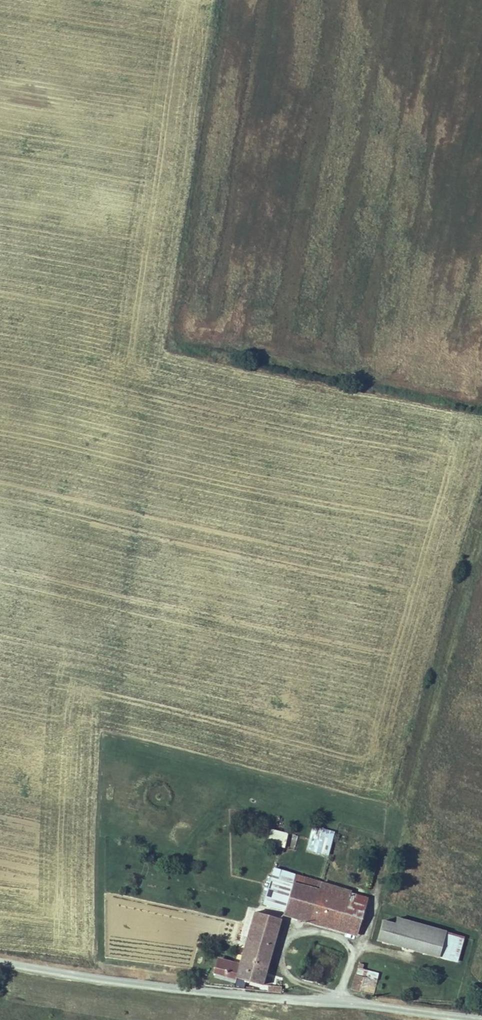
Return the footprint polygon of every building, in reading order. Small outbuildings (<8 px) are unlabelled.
[(307,849),(327,855),(334,832),(313,826),(307,849)] [(267,843),(284,848),(288,834),(271,829),(267,843)] [(291,835),(287,846),(294,848),(297,837),(291,835)] [(352,842),(349,855),(361,857),(363,850),(364,844),(352,842)] [(263,904),(284,911),(295,875),(274,868),(263,904)] [(284,911),(284,914),(310,921),(321,883),(315,881),(295,875),(284,911)] [(321,883),(310,921),(357,934),(362,917),(329,909),(333,894),(350,899),(351,894),(329,888),(327,893),(322,892),(324,884),(321,883)] [(329,909),(362,917),(367,898),(351,894),(350,899),(333,894),(329,909)] [(248,937),(273,945),(280,919),(279,918),(255,912),(248,937)] [(445,932),(446,931),(397,918),(395,924),(391,944),(439,957),(439,956),(445,932)] [(383,921),(378,940),(391,944),(395,924),(383,921)] [(439,956),(457,961),(464,937),(445,932),(439,956)] [(265,972),(273,945),(248,937),(240,965),(265,972)] [(218,959),(214,972),(261,985),(265,972),(240,965),(218,959)] [(356,975),(377,980),(382,963),(365,959),(364,964),(363,968),(358,967),(356,975)] [(356,975),(352,990),(373,995),(377,980),(356,975)]
